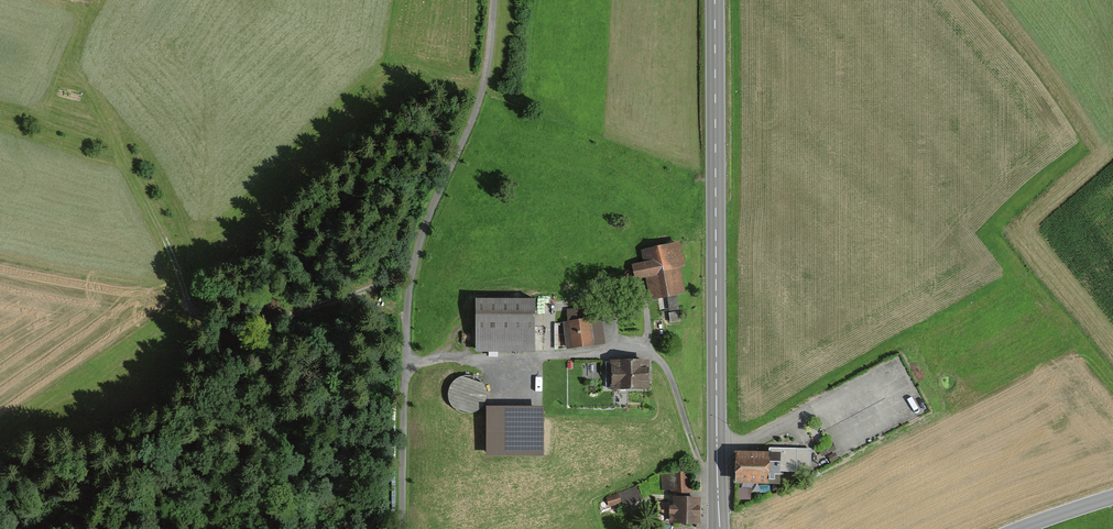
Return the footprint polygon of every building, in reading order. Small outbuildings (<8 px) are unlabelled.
[(675,294),(683,293),(673,245),(645,251),(647,263),(634,266),(637,281),(649,278),(653,298),(666,296),(669,311),(678,309),(675,294)] [(535,303),(476,303),(476,354),(535,354),(535,303)] [(600,319),(589,321),(588,309),(567,311),(568,323),(563,324),(567,349),(604,344),(600,319)] [(650,363),(612,363),(612,365),(606,365),(606,389),(613,389),(613,392),(650,392),(650,363)] [(545,410),(488,408),(486,456),(543,458),(545,410)] [(768,456),(735,455),(733,485),(779,487),(780,471),(811,472),(812,450),(768,449),(768,456)] [(701,503),(691,502),(691,473),(660,474),(661,498),(668,498),(668,503),(658,503),(657,521),(669,521),(669,526),(700,527),(701,503)] [(642,503),(637,487),(620,493),(625,509),(642,503)] [(738,500),(749,501),(749,490),(738,490),(738,500)] [(618,493),(605,498),(609,508),(622,504),(618,493)]
